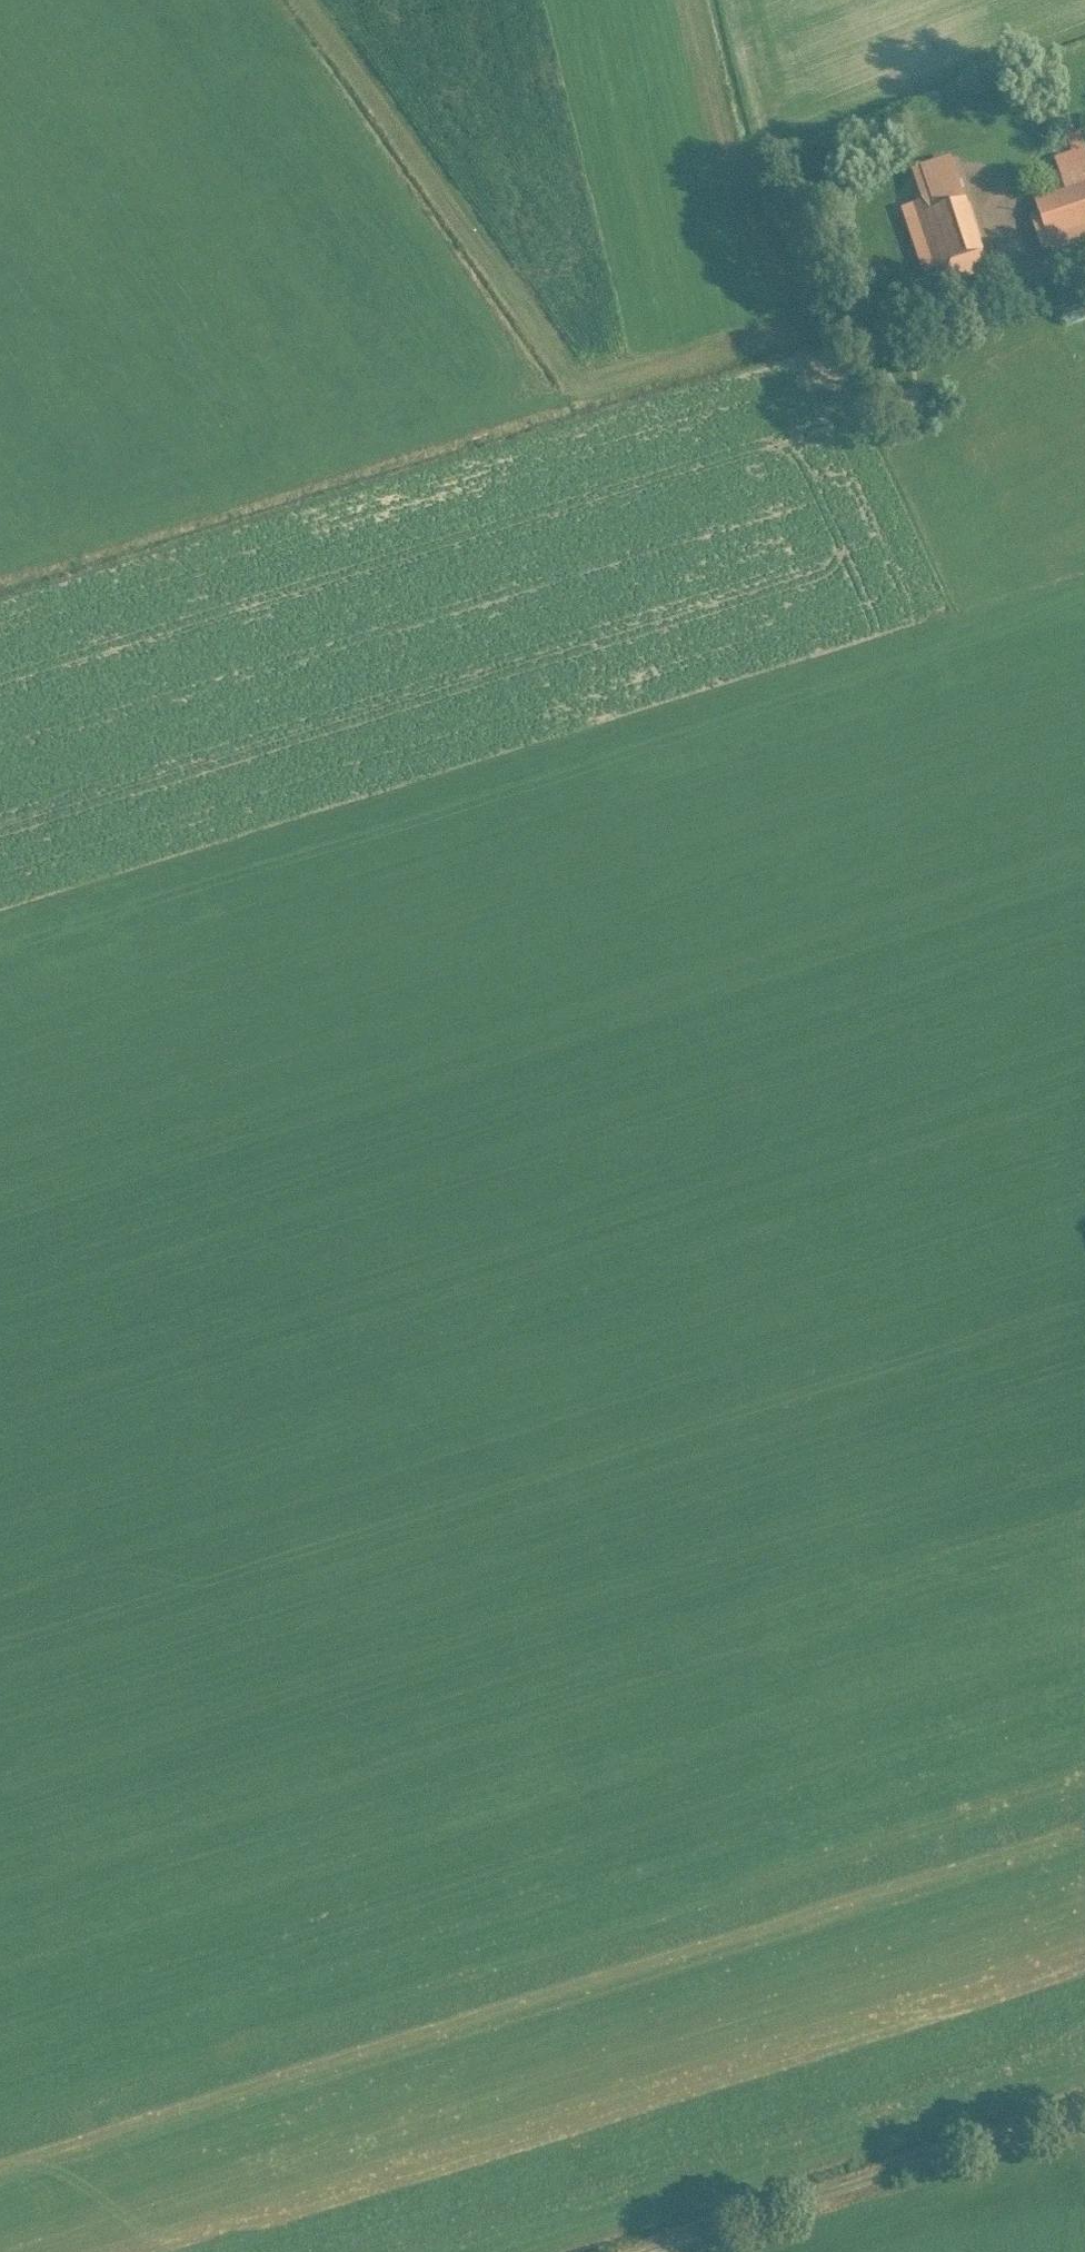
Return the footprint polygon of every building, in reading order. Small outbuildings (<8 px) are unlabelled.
[(1067,138),(1072,154),(1084,150),(1084,146),(1081,133),(1067,138)] [(935,212),(906,221),(923,272),(935,270),(941,288),(990,272),(985,253),(969,201),(966,202),(951,162),(922,171),(935,212)] [(1047,237),(1055,258),(1084,248),(1084,186),(1036,202),(1047,237)]
